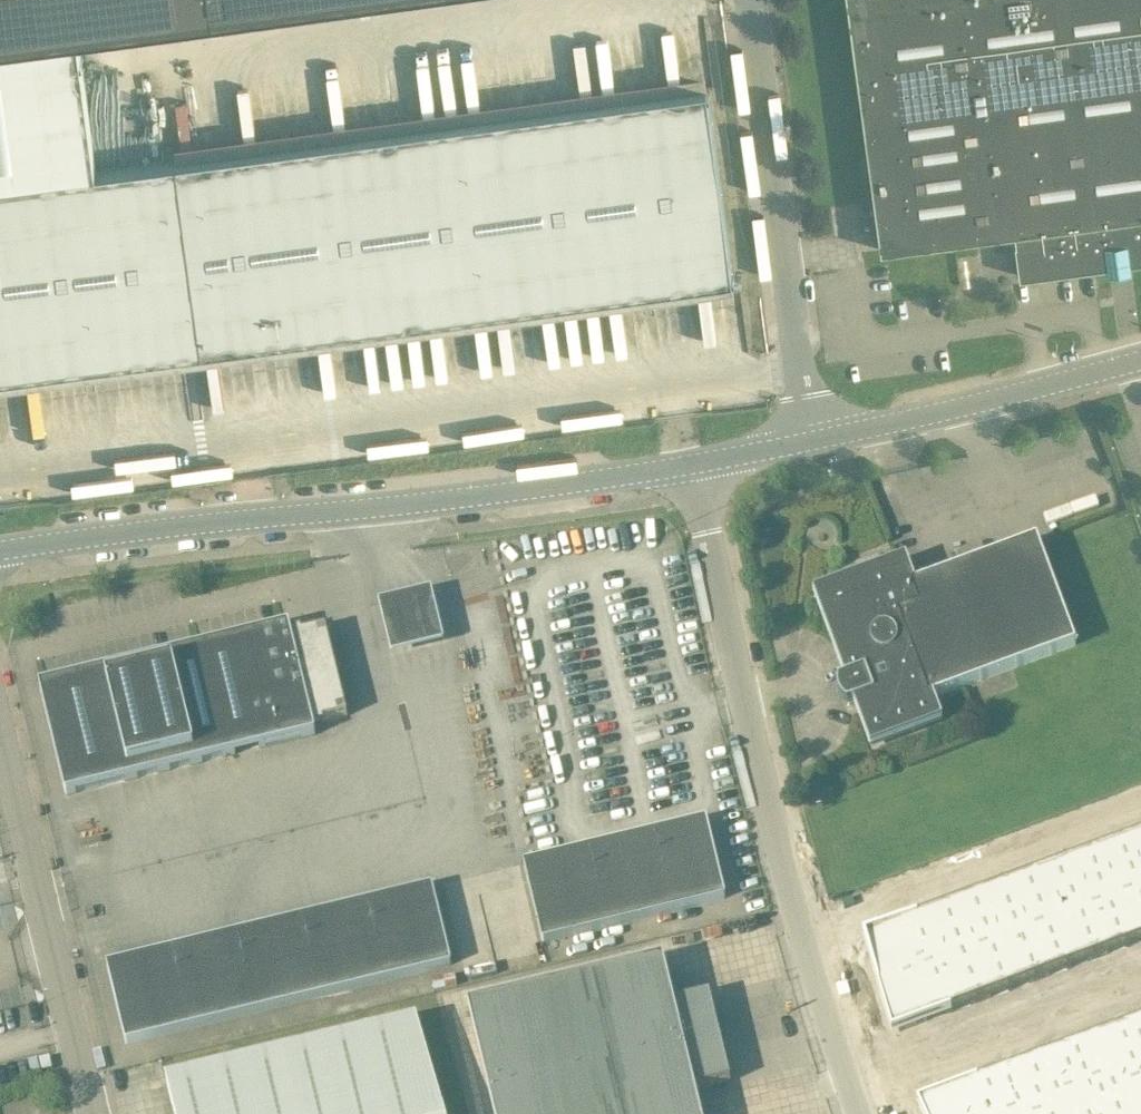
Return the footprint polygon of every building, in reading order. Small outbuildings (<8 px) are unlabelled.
[(733,276),(708,87),(97,169),(79,39),(366,0),(0,0),(0,376),(733,276)] [(883,250),(1015,232),(1021,276),(1109,265),(1110,271),(1133,268),(1132,262),(1140,260),(1140,0),(849,0),(883,250)] [(261,477),(229,480),(230,487),(227,488),(228,500),(271,496),(270,485),(262,486),(261,477)] [(820,597),(874,745),(938,721),(974,819),(1140,757),(1140,600),(1111,514),(912,587),(905,566),(820,597)] [(441,589),(388,602),(401,654),(454,641),(441,589)] [(290,627),(289,627),(42,686),(41,687),(41,688),(40,688),(66,795),(67,796),(68,796),(315,736),(316,736),(316,735),(317,735),(317,734),(313,721),(322,719),(323,723),(348,717),(327,629),(302,635),(303,639),(294,641),(291,628),(290,627)] [(524,864),(543,943),(726,898),(707,819),(524,864)] [(1123,844),(1140,890),(1140,838),(1123,844)] [(1123,844),(1094,855),(1110,901),(1140,890),(1123,844)] [(1094,855),(1064,866),(1081,912),(1110,901),(1094,855)] [(1064,866),(1035,877),(1052,923),(1081,912),(1064,866)] [(1035,877),(1006,888),(1023,933),(1052,923),(1035,877)] [(452,965),(433,886),(107,966),(126,1044),(452,965)] [(1006,888),(977,899),(993,944),(1023,933),(1006,888)] [(1110,901),(1128,948),(1140,943),(1140,894),(1140,890),(1110,901)] [(977,899),(947,909),(964,955),(993,944),(977,899)] [(1110,901),(1081,912),(1099,959),(1128,948),(1110,901)] [(947,909),(918,920),(935,966),(964,955),(947,909)] [(1081,912),(1052,923),(1069,970),(1099,959),(1081,912)] [(918,920),(868,939),(882,985),(935,966),(918,920)] [(1052,923),(1023,933),(1040,981),(1069,970),(1052,923)] [(1023,933),(993,944),(1011,991),(1040,981),(1023,933)] [(993,944),(964,955),(982,1002),(1011,991),(993,944)] [(964,955),(935,966),(952,1013),(982,1002),(964,955)] [(664,961),(469,1008),(495,1113),(701,1113),(695,1091),(731,1083),(710,996),(675,1005),(664,961)] [(935,966),(882,985),(900,1032),(952,1013),(935,966)] [(167,1081),(175,1113),(443,1113),(416,1021),(167,1081)] [(1125,1030),(1140,1074),(1140,1024),(1125,1030)] [(1096,1041),(1113,1088),(1140,1078),(1140,1074),(1125,1030),(1096,1041)] [(1096,1041),(1066,1052),(1084,1099),(1113,1088),(1096,1041)] [(1066,1052),(1037,1062),(1055,1110),(1084,1099),(1066,1052)] [(1008,1073),(1023,1113),(1043,1113),(1055,1110),(1037,1062),(1008,1073)] [(979,1084),(990,1113),(1023,1113),(1008,1073),(979,1084)] [(1113,1088),(1123,1113),(1140,1113),(1140,1078),(1113,1088)] [(926,1103),(930,1113),(990,1113),(979,1084),(926,1103)] [(1084,1099),(1089,1113),(1123,1113),(1113,1088),(1084,1099)] [(1055,1110),(1056,1113),(1089,1113),(1084,1099),(1055,1110)]
